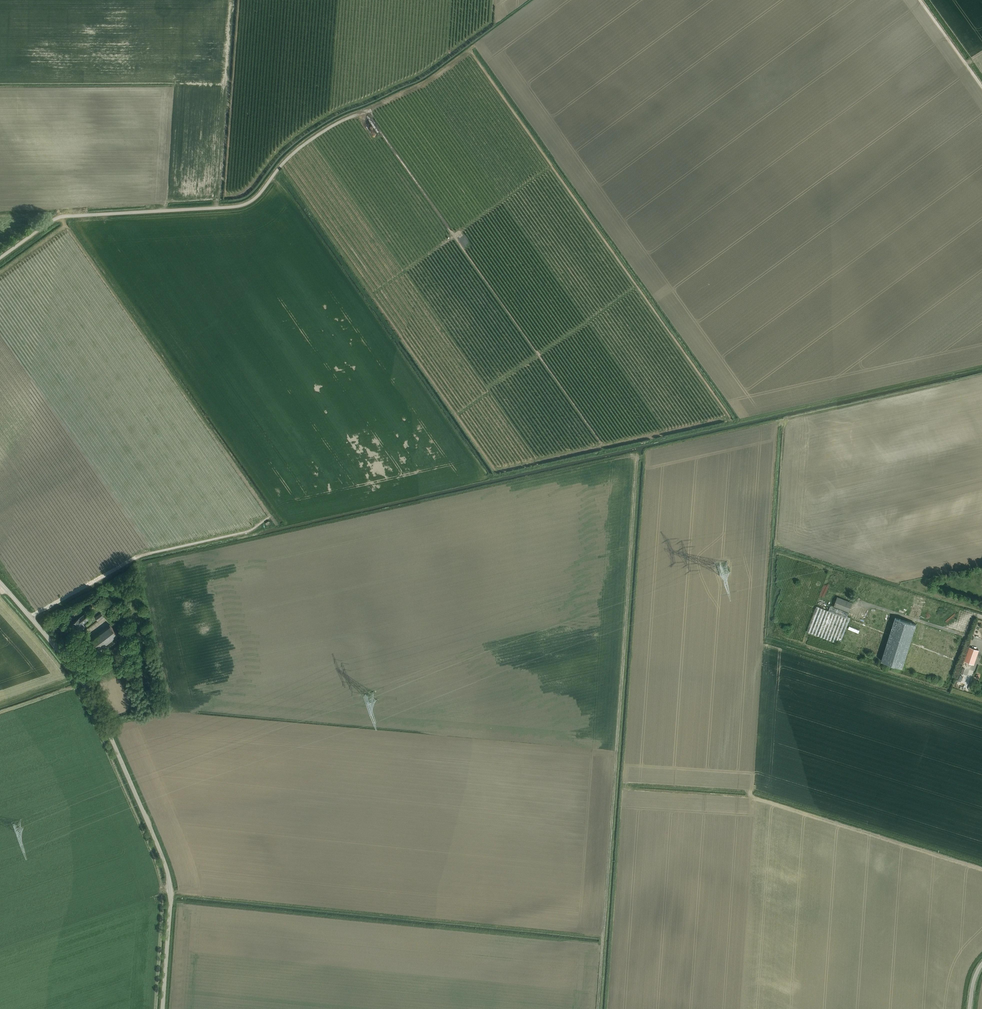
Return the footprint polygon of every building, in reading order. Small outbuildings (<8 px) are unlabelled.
[(196,331),(188,321),(183,325),(191,335),(196,331)] [(816,606),(807,631),(837,643),(837,642),(840,643),(850,617),(847,616),(849,612),(853,603),(837,597),(833,606),(831,605),(828,611),(816,606)] [(77,631),(81,628),(85,626),(83,623),(89,618),(85,613),(79,618),(71,624),(77,631)] [(895,618),(881,661),(902,668),(916,624),(895,618)] [(99,650),(103,647),(118,635),(109,624),(90,639),(99,650)] [(112,660),(124,651),(120,644),(107,654),(112,660)] [(970,647),(965,661),(974,664),(979,650),(970,647)]
